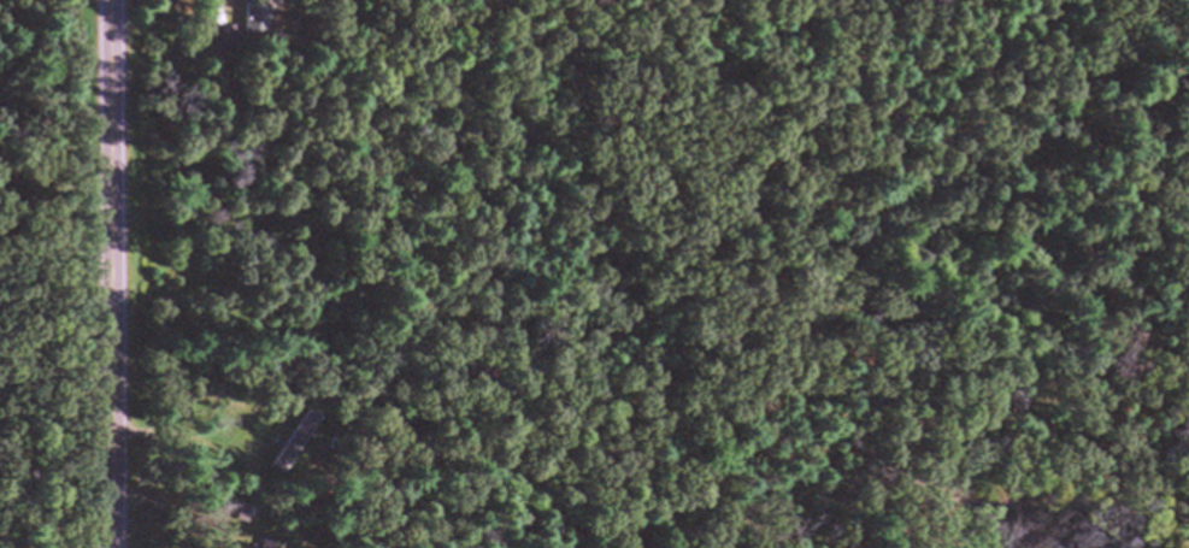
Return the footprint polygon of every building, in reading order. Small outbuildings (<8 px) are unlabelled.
[(242,35),(266,35),(266,4),(242,4),(242,35)] [(215,52),(237,47),(232,25),(209,31),(215,52)] [(310,440),(304,428),(280,440),(287,452),(310,440)] [(269,544),(259,538),(253,547),(267,547),(269,544)]
